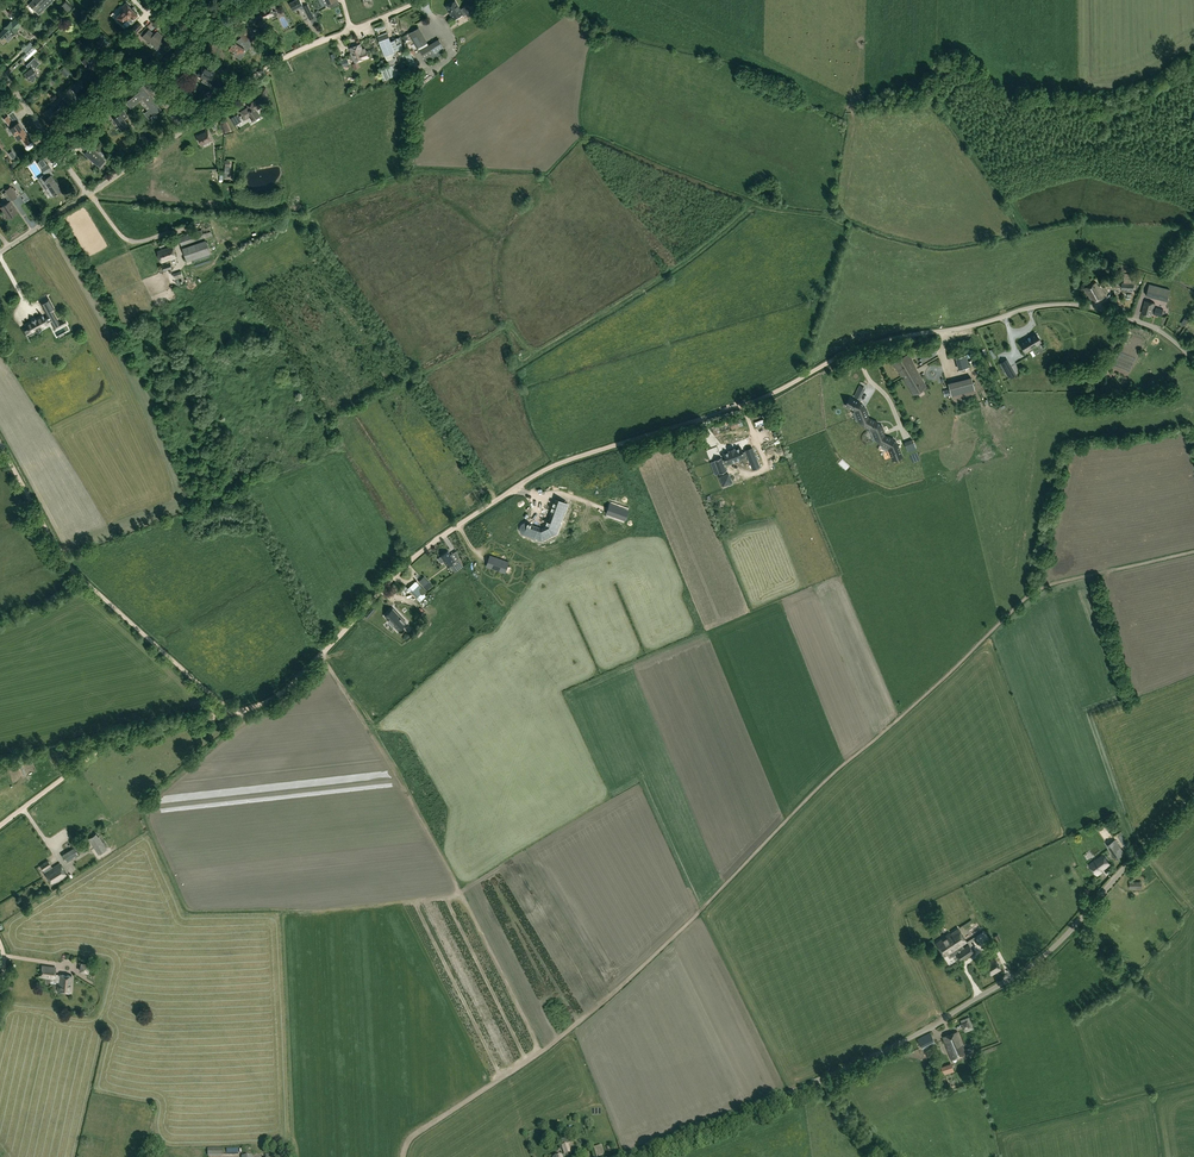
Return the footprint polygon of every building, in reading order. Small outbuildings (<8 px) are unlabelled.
[(39,14),(53,0),(32,0),(28,3),(39,14)] [(73,6),(66,0),(62,5),(68,11),(73,6)] [(300,0),(294,0),(290,2),(293,9),(302,4),(300,0)] [(446,6),(453,19),(463,14),(462,12),(464,11),(468,17),(472,14),(467,5),(463,8),(460,10),(455,1),(446,6)] [(472,5),(476,11),(482,7),(478,1),(472,5)] [(120,12),(116,16),(123,22),(127,18),(131,23),(137,16),(136,15),(137,14),(126,2),(122,6),(123,8),(119,12),(120,12)] [(307,4),(303,7),(309,19),(315,16),(313,11),(311,12),(307,4)] [(257,17),(258,18),(255,25),(262,28),(265,22),(262,21),(263,19),(270,16),(271,17),(272,17),(273,18),(275,18),(276,17),(277,16),(277,15),(278,14),(277,13),(277,12),(276,11),(274,11),(273,11),(272,11),(270,7),(267,8),(267,7),(263,9),(264,10),(260,11),(257,17)] [(11,21),(6,25),(7,25),(0,33),(0,37),(2,39),(4,37),(8,41),(13,36),(11,35),(18,28),(17,28),(21,24),(15,18),(11,21)] [(143,26),(139,22),(130,30),(135,34),(137,35),(140,33),(138,31),(143,26)] [(410,33),(425,59),(444,48),(439,39),(428,45),(418,28),(410,33)] [(245,42),(248,39),(249,39),(250,38),(243,29),(239,32),(238,32),(242,37),(245,42)] [(157,31),(154,34),(149,30),(142,36),(149,42),(150,41),(164,53),(173,44),(166,37),(165,38),(157,31)] [(400,37),(397,30),(391,32),(394,39),(397,49),(404,47),(400,37)] [(270,34),(274,45),(278,43),(274,33),(270,34)] [(378,37),(381,46),(391,42),(387,33),(378,37)] [(245,46),(248,44),(247,42),(249,41),(248,39),(245,42),(242,37),(238,40),(237,42),(236,44),(233,42),(230,46),(229,46),(228,48),(229,49),(228,49),(235,53),(239,56),(242,51),(245,46)] [(108,46),(101,38),(94,44),(102,52),(108,46)] [(22,49),(25,52),(33,45),(30,42),(22,49)] [(352,56),(349,57),(349,58),(350,59),(351,60),(352,60),(353,60),(354,62),(368,57),(370,56),(371,55),(371,53),(370,52),(369,50),(368,50),(366,51),(365,48),(362,49),(360,44),(349,48),(352,56)] [(33,46),(22,56),(26,60),(36,50),(33,46)] [(102,55),(101,55),(95,49),(82,61),(89,68),(92,65),(91,64),(98,58),(102,63),(106,59),(102,55)] [(205,60),(208,57),(202,51),(199,55),(205,60)] [(29,69),(23,73),(26,76),(25,78),(33,82),(36,78),(33,76),(36,74),(33,69),(40,63),(34,57),(26,65),(26,66),(29,69)] [(347,59),(339,61),(342,67),(349,64),(347,59)] [(397,69),(395,64),(379,70),(383,79),(394,75),(395,76),(401,74),(399,68),(397,69)] [(417,64),(408,69),(412,76),(421,70),(418,64),(417,64)] [(204,78),(202,81),(208,84),(213,75),(210,73),(211,71),(202,66),(198,74),(204,78)] [(148,92),(153,88),(148,81),(138,89),(140,91),(126,102),(130,108),(142,99),(150,108),(144,113),(149,119),(161,109),(148,92)] [(72,88),(79,96),(86,89),(79,82),(72,88)] [(251,102),(247,105),(250,109),(247,110),(246,109),(241,112),(245,118),(250,115),(253,120),(260,116),(257,111),(258,110),(257,109),(265,104),(269,103),(266,87),(258,89),(260,98),(257,100),(252,103),(251,102)] [(72,102),(66,95),(63,98),(63,99),(59,102),(64,108),(68,104),(69,105),(72,102)] [(118,102),(111,107),(117,116),(114,119),(122,130),(129,125),(120,114),(124,111),(118,102)] [(57,103),(55,105),(54,104),(50,108),(51,108),(47,112),(53,117),(60,111),(59,110),(62,107),(57,103)] [(238,115),(231,118),(235,125),(241,121),(238,115)] [(14,124),(8,116),(4,119),(10,128),(9,128),(17,140),(20,138),(26,146),(30,142),(24,134),(27,133),(18,121),(14,124)] [(230,129),(226,120),(220,123),(224,132),(230,129)] [(196,136),(200,145),(211,140),(207,131),(196,136)] [(102,159),(103,158),(90,147),(91,146),(82,138),(77,143),(86,152),(84,154),(97,165),(97,164),(100,167),(105,161),(102,159)] [(47,164),(41,168),(45,174),(44,175),(46,178),(43,180),(46,183),(44,184),(46,188),(45,189),(51,197),(56,194),(57,194),(62,191),(51,175),(52,174),(50,171),(51,170),(47,164)] [(5,190),(11,200),(17,196),(10,186),(5,190)] [(9,201),(0,207),(8,218),(17,212),(9,201)] [(210,227),(179,237),(182,246),(212,235),(210,227)] [(183,250),(187,261),(210,253),(206,242),(202,244),(203,247),(189,252),(188,248),(183,250)] [(172,246),(158,251),(161,262),(176,257),(172,246)] [(172,268),(170,262),(162,265),(164,270),(172,268)] [(181,271),(173,273),(175,279),(183,277),(181,271)] [(1122,289),(1134,290),(1135,278),(1130,277),(1130,274),(1125,273),(1124,283),(1122,283),(1122,289)] [(1096,282),(1085,288),(1093,302),(1105,296),(1096,282)] [(1149,284),(1147,296),(1167,301),(1170,289),(1149,284)] [(48,301),(41,306),(46,313),(42,315),(40,313),(33,317),(29,319),(30,320),(24,323),(26,326),(22,329),(25,333),(34,327),(36,329),(40,327),(38,324),(49,317),(50,320),(55,317),(49,307),(51,306),(48,301)] [(1155,303),(1145,301),(1142,313),(1152,315),(1152,313),(1154,314),(1161,316),(1163,309),(1156,307),(1155,310),(1153,309),(1155,303)] [(1041,342),(1036,333),(1020,343),(1025,352),(1041,342)] [(892,363),(902,377),(916,369),(909,353),(892,363)] [(965,355),(956,358),(959,369),(969,367),(965,355)] [(920,365),(923,370),(929,368),(927,362),(920,365)] [(1007,374),(1013,371),(1008,363),(1003,367),(1007,374)] [(927,387),(916,369),(902,377),(913,395),(927,387)] [(972,379),(949,384),(952,396),(975,390),(972,379)] [(860,399),(863,393),(857,390),(854,396),(860,399)] [(851,398),(847,406),(856,410),(860,422),(868,418),(865,408),(864,409),(862,404),(851,398)] [(729,422),(732,429),(743,425),(740,418),(729,422)] [(868,431),(870,434),(874,432),(875,436),(877,442),(880,443),(884,436),(883,431),(884,431),(882,426),(880,426),(879,424),(868,418),(860,422),(861,424),(869,428),(868,431)] [(727,421),(719,424),(722,431),(730,428),(727,421)] [(766,432),(767,435),(770,435),(769,422),(760,423),(761,432),(766,432)] [(714,434),(721,431),(718,424),(711,426),(714,434)] [(775,426),(772,428),(776,438),(780,436),(775,426)] [(735,442),(742,440),(740,433),(732,435),(735,442)] [(889,436),(888,437),(884,436),(880,443),(889,448),(893,459),(901,456),(896,441),(893,440),(894,439),(889,436)] [(775,445),(768,448),(771,455),(778,452),(775,445)] [(740,448),(732,451),(736,460),(744,457),(744,458),(744,457),(747,456),(753,469),(759,466),(752,448),(746,451),(746,452),(743,453),(741,447),(740,447),(740,448)] [(728,464),(736,460),(732,451),(724,454),(723,454),(726,460),(722,461),(721,459),(722,458),(714,461),(715,461),(719,473),(720,473),(727,471),(726,470),(724,465),(727,464),(728,464)] [(723,486),(732,482),(728,473),(720,477),(723,486)] [(756,483),(754,484),(757,491),(762,488),(758,479),(755,480),(756,483)] [(554,502),(553,505),(554,506),(553,508),(552,507),(551,510),(552,510),(551,515),(560,519),(566,504),(559,501),(557,500),(557,501),(556,500),(555,503),(554,502)] [(619,507),(618,511),(615,517),(625,520),(628,510),(619,507)] [(606,514),(615,517),(618,511),(608,508),(606,514)] [(547,521),(546,524),(547,524),(547,525),(543,527),(548,536),(556,533),(559,522),(556,521),(549,519),(548,521),(547,521)] [(530,524),(528,523),(527,523),(522,521),(520,521),(518,522),(516,523),(515,526),(516,528),(517,530),(519,531),(534,537),(538,527),(530,524)] [(447,566),(449,565),(453,562),(455,561),(448,551),(439,558),(439,560),(440,562),(442,562),(444,561),(447,566)] [(503,572),(507,561),(489,555),(485,566),(503,572)] [(453,562),(449,565),(455,572),(459,569),(463,566),(460,560),(454,565),(453,562)] [(429,582),(424,576),(418,581),(423,586),(429,582)] [(410,586),(416,594),(422,588),(416,581),(410,586)] [(406,611),(414,603),(407,596),(399,603),(406,611)] [(396,612),(393,609),(392,610),(385,616),(389,620),(388,620),(392,624),(393,624),(396,627),(398,629),(398,630),(398,629),(402,627),(406,623),(396,612)] [(101,842),(96,834),(89,838),(99,853),(106,848),(102,842),(101,842)] [(1115,839),(1107,845),(1117,859),(1125,853),(1115,839)] [(66,862),(78,854),(74,848),(62,855),(66,862)] [(1111,864),(1103,854),(1089,864),(1096,874),(1097,874),(1098,875),(1103,871),(1102,870),(1111,864)] [(48,860),(40,865),(43,871),(44,872),(51,884),(66,875),(59,863),(52,868),(48,860)] [(969,945),(961,950),(959,947),(967,942),(958,928),(936,942),(944,956),(953,950),(960,961),(974,952),(969,945)] [(982,931),(972,935),(975,943),(985,939),(982,931)] [(991,976),(1001,969),(995,958),(985,964),(991,976)] [(59,975),(54,974),(55,967),(42,966),(41,977),(58,979),(57,991),(71,992),(72,976),(59,975)] [(965,1054),(957,1031),(943,1037),(951,1059),(965,1054)] [(936,1043),(930,1033),(917,1039),(923,1049),(936,1043)] [(942,1075),(954,1071),(951,1064),(940,1068),(942,1075)] [(569,1137),(560,1140),(564,1155),(571,1153),(570,1152),(576,1150),(573,1142),(571,1143),(569,1137)] [(598,1155),(605,1153),(602,1144),(595,1146),(598,1155)] [(223,1147),(208,1147),(208,1155),(223,1155),(223,1147)]
